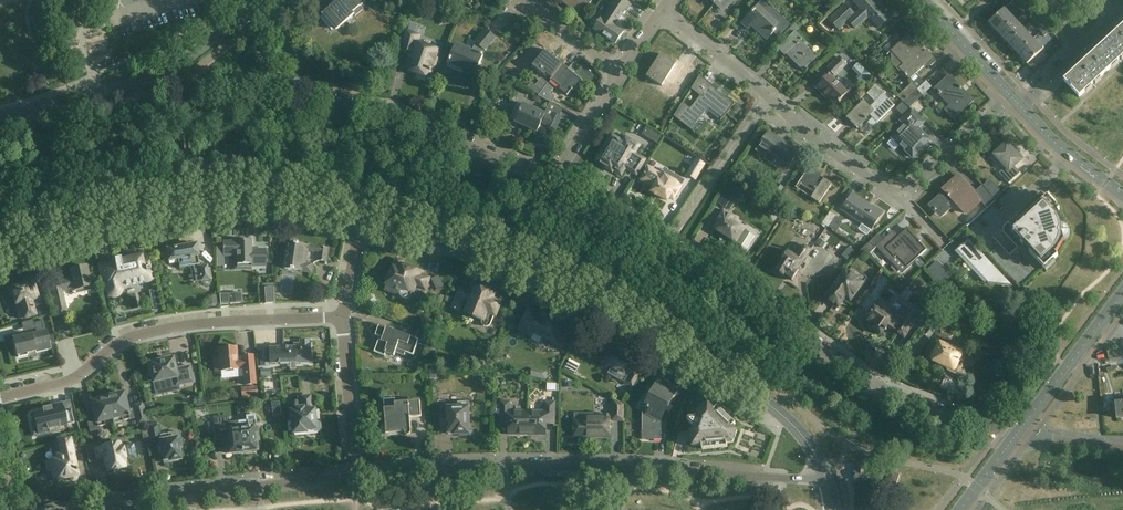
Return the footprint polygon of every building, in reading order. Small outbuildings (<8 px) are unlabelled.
[(354,15),(356,17),(363,10),(361,7),(366,2),(364,0),(339,0),(338,0),(339,1),(334,6),(334,5),(324,14),(325,14),(338,28),(337,29),(338,29),(354,15)] [(577,14),(583,6),(586,8),(593,0),(561,0),(560,1),(562,2),(562,1),(577,13),(576,14),(577,14)] [(608,39),(615,44),(623,32),(615,26),(625,11),(627,12),(631,5),(623,0),(615,0),(613,3),(615,4),(604,20),(602,18),(594,30),(608,39)] [(721,10),(730,0),(710,0),(715,4),(721,10)] [(742,23),(748,30),(752,26),(752,27),(755,29),(767,40),(774,33),(779,38),(791,25),(790,24),(787,25),(763,2),(764,0),(762,0),(757,6),(758,6),(749,15),(742,23)] [(882,25),(891,18),(887,14),(889,12),(888,10),(886,12),(878,4),(877,5),(872,0),(858,0),(854,3),(861,10),(855,15),(845,5),(829,20),(839,30),(849,21),(856,29),(868,18),(878,29),(882,25)] [(1028,6),(1024,2),(1018,8),(1022,12),(1028,6)] [(1032,10),(1028,6),(1022,12),(1026,16),(1032,10)] [(998,34),(1014,20),(1005,10),(1005,9),(989,23),(989,24),(989,23),(996,30),(997,28),(1000,32),(998,34)] [(1002,37),(1008,44),(1023,30),(1014,20),(998,34),(999,34),(1001,32),(1004,35),(1002,37)] [(1047,27),(1043,22),(1037,28),(1041,33),(1047,27)] [(406,42),(402,53),(412,56),(407,70),(417,73),(418,70),(428,73),(427,76),(430,77),(433,67),(439,50),(418,42),(421,35),(420,35),(423,28),(412,25),(410,31),(409,31),(406,42)] [(1051,31),(1047,27),(1041,33),(1044,37),(1051,31)] [(456,45),(453,53),(448,64),(450,64),(450,65),(457,68),(457,67),(466,71),(465,75),(474,79),(476,75),(481,76),(483,68),(479,67),(486,51),(496,38),(486,29),(475,42),(478,45),(475,53),(456,45)] [(1017,54),(1032,40),(1023,30),(1008,44),(1014,50),(1016,49),(1019,52),(1017,54)] [(795,32),(786,41),(778,49),(785,56),(790,52),(808,70),(808,69),(806,67),(816,56),(803,43),(805,41),(795,32)] [(1116,35),(1092,58),(1090,56),(1106,73),(1116,63),(1118,65),(1118,64),(1117,63),(1121,59),(1122,61),(1122,60),(1121,59),(1122,57),(1122,39),(1116,32),(1117,34),(1116,35)] [(907,36),(899,44),(891,51),(898,58),(892,63),(903,75),(904,73),(910,80),(928,63),(931,66),(937,61),(927,50),(921,55),(919,52),(920,51),(920,50),(919,50),(907,37),(908,37),(907,36)] [(1032,40),(1017,54),(1019,52),(1022,55),(1021,57),(1027,64),(1026,64),(1027,64),(1043,50),(1042,49),(1042,50),(1032,40)] [(542,71),(552,79),(564,63),(563,65),(543,50),(545,52),(532,68),(540,74),(542,71)] [(666,80),(680,88),(692,69),(676,60),(674,63),(661,54),(647,77),(650,79),(650,80),(652,81),(653,81),(662,86),(666,80)] [(1091,58),(1085,63),(1065,82),(1064,80),(1063,80),(1079,98),(1090,87),(1092,89),(1091,87),(1094,84),(1096,85),(1095,83),(1106,73),(1090,56),(1089,56),(1091,58)] [(838,58),(836,61),(828,68),(832,72),(816,87),(823,94),(824,92),(836,104),(838,102),(839,103),(848,94),(833,79),(846,66),(838,58)] [(564,63),(552,79),(563,87),(560,90),(561,91),(561,89),(568,95),(567,96),(572,91),(572,92),(574,90),(573,89),(580,79),(582,81),(582,80),(563,65),(564,64),(564,63)] [(945,111),(946,112),(953,120),(974,101),(965,91),(964,92),(961,89),(962,88),(960,87),(959,88),(949,76),(950,76),(950,75),(935,88),(951,105),(945,111)] [(683,103),(674,117),(693,132),(694,131),(691,129),(708,108),(722,119),(720,121),(721,121),(735,104),(727,97),(726,98),(717,91),(718,90),(700,76),(691,89),(701,97),(691,109),(683,103)] [(935,76),(926,84),(932,90),(941,82),(935,76)] [(554,89),(549,85),(538,96),(550,102),(552,103),(555,97),(550,94),(554,89)] [(898,97),(904,102),(917,90),(911,85),(898,97)] [(865,103),(856,111),(848,119),(856,127),(864,119),(866,121),(867,119),(865,118),(869,114),(877,123),(895,106),(884,95),(886,93),(885,92),(879,91),(875,86),(867,95),(875,103),(870,108),(865,103)] [(917,90),(904,102),(910,108),(922,96),(917,90)] [(563,109),(552,103),(550,102),(545,114),(524,104),(515,122),(516,122),(515,123),(528,130),(529,128),(537,132),(542,123),(548,125),(547,126),(556,130),(562,117),(560,116),(563,109)] [(925,122),(911,109),(899,121),(905,126),(898,132),(897,133),(898,133),(893,138),(892,139),(893,139),(899,145),(900,146),(900,145),(906,151),(905,151),(906,152),(912,157),(913,158),(914,157),(913,157),(918,152),(918,153),(919,152),(924,146),(925,145),(929,141),(930,140),(929,139),(923,134),(923,133),(922,133),(918,129),(925,122)] [(756,151),(765,157),(787,172),(799,153),(784,142),(783,143),(768,133),(767,133),(768,134),(756,151)] [(605,164),(621,173),(625,167),(636,174),(645,160),(633,153),(637,146),(626,139),(623,143),(620,141),(621,141),(619,140),(618,140),(611,136),(596,161),(605,166),(605,165),(605,164)] [(999,174),(1009,184),(1020,173),(1014,167),(1022,159),(1007,143),(994,155),(1006,168),(999,174)] [(688,176),(695,180),(704,164),(697,160),(688,176)] [(674,197),(674,198),(684,181),(674,175),(672,174),(669,179),(662,175),(648,168),(645,173),(644,175),(641,180),(654,188),(654,189),(652,192),(667,201),(668,199),(670,195),(671,196),(672,195),(674,197)] [(809,168),(795,188),(797,188),(800,183),(815,192),(811,198),(819,204),(826,194),(832,185),(809,168)] [(937,213),(939,214),(942,215),(945,213),(946,211),(946,208),(945,206),(953,199),(967,214),(981,201),(987,209),(995,201),(982,186),(974,193),(958,176),(944,189),(946,191),(930,206),(937,213)] [(732,195),(736,188),(737,188),(730,184),(718,204),(730,211),(738,198),(732,195)] [(769,197),(774,201),(783,188),(778,184),(769,197)] [(852,194),(846,203),(841,211),(862,225),(859,229),(859,231),(866,235),(868,235),(871,231),(883,212),(874,206),(873,208),(852,194)] [(1024,222),(1013,231),(1023,242),(1022,243),(1021,242),(1021,243),(1046,271),(1047,271),(1045,268),(1058,256),(1056,254),(1064,241),(1065,226),(1057,212),(1060,210),(1048,197),(1050,195),(1049,195),(1021,220),(1022,221),(1023,221),(1024,222)] [(734,217),(733,216),(724,210),(719,217),(721,219),(715,229),(717,231),(717,233),(721,235),(722,234),(742,246),(750,234),(732,222),(734,217)] [(822,224),(828,227),(836,216),(830,212),(822,224)] [(876,247),(877,247),(891,262),(897,257),(907,267),(905,269),(905,270),(927,250),(919,242),(920,241),(918,242),(914,237),(907,229),(888,247),(883,242),(884,241),(884,240),(876,247)] [(311,273),(312,265),(306,264),(307,251),(319,252),(318,261),(327,262),(329,248),(298,244),(298,241),(297,240),(292,239),(291,240),(291,243),(289,242),(285,269),(311,273)] [(988,284),(1013,287),(1012,286),(1011,285),(969,240),(969,239),(955,252),(955,253),(958,251),(988,283),(987,283),(988,284)] [(236,242),(223,242),(223,254),(236,253),(237,267),(251,267),(251,264),(266,264),(266,250),(251,250),(251,241),(236,241),(236,242)] [(875,249),(870,243),(864,248),(870,254),(875,249)] [(199,270),(201,281),(210,279),(207,265),(199,267),(197,256),(198,256),(196,244),(177,248),(176,247),(173,248),(167,250),(169,261),(178,260),(180,268),(191,266),(191,271),(199,270)] [(789,252),(788,252),(782,261),(782,262),(776,271),(784,276),(785,275),(792,281),(799,272),(797,270),(811,250),(804,246),(796,257),(789,252)] [(842,256),(844,258),(847,261),(855,252),(849,247),(842,256)] [(114,262),(99,265),(102,278),(104,278),(107,291),(109,294),(113,296),(117,295),(120,292),(120,288),(121,288),(120,288),(126,286),(131,285),(133,285),(138,284),(137,284),(140,283),(140,284),(144,282),(149,281),(149,282),(153,281),(152,277),(151,277),(150,271),(150,268),(149,268),(148,262),(145,263),(144,261),(144,257),(143,257),(143,255),(140,255),(135,256),(136,256),(133,257),(133,256),(129,257),(129,258),(125,258),(126,261),(121,262),(120,258),(115,259),(114,259),(114,262)] [(928,270),(942,285),(951,277),(937,262),(928,270)] [(388,283),(388,284),(385,290),(399,295),(401,299),(406,301),(410,298),(412,293),(414,293),(417,284),(420,285),(419,287),(426,290),(430,278),(420,275),(421,272),(402,265),(396,263),(394,268),(393,268),(391,274),(388,275),(386,280),(388,283)] [(92,291),(87,267),(70,270),(72,278),(59,281),(59,280),(57,281),(57,283),(51,284),(55,300),(58,317),(68,315),(63,291),(68,290),(75,289),(75,291),(81,289),(82,294),(92,291)] [(825,298),(835,305),(838,307),(845,298),(850,301),(862,285),(854,279),(855,277),(845,270),(825,298)] [(21,320),(31,316),(35,315),(33,306),(41,304),(37,288),(36,288),(32,277),(25,279),(26,281),(9,286),(12,297),(13,296),(21,320)] [(460,290),(456,300),(452,309),(459,312),(464,299),(469,301),(464,314),(472,317),(482,321),(482,322),(482,323),(482,324),(483,325),(483,326),(484,327),(485,327),(486,327),(487,327),(488,327),(489,327),(490,326),(490,325),(491,325),(494,316),(496,317),(501,303),(493,300),(495,295),(476,287),(473,295),(460,290)] [(275,304),(274,288),(263,289),(264,304),(275,304)] [(242,303),(241,293),(229,293),(230,304),(242,303)] [(904,304),(903,305),(895,300),(889,308),(879,301),(870,314),(865,311),(860,318),(874,327),(872,329),(881,335),(888,325),(895,330),(905,337),(920,315),(910,308),(909,306),(905,304),(904,304)] [(531,337),(533,334),(542,314),(529,308),(518,331),(531,337)] [(564,325),(542,314),(533,334),(562,348),(574,322),(567,319),(564,325)] [(36,333),(13,339),(17,355),(18,358),(28,355),(27,353),(36,351),(35,346),(50,343),(47,331),(44,320),(34,323),(35,330),(36,333)] [(374,353),(384,356),(385,356),(386,353),(394,356),(395,353),(404,356),(405,353),(413,356),(418,344),(427,348),(432,335),(419,330),(416,339),(397,332),(387,328),(386,329),(379,326),(375,335),(380,337),(374,353)] [(937,337),(950,343),(953,335),(940,329),(937,337)] [(269,351),(260,351),(260,367),(269,366),(269,364),(280,364),(280,365),(288,364),(288,363),(289,363),(295,363),(295,357),(310,356),(310,344),(309,344),(309,340),(300,341),(300,344),(294,344),(294,347),(269,348),(269,351)] [(946,342),(944,345),(940,343),(936,352),(933,351),(931,357),(933,358),(933,359),(933,361),(957,372),(962,372),(964,368),(961,363),(959,361),(962,355),(961,353),(948,347),(950,344),(946,342)] [(219,349),(220,358),(214,359),(215,371),(221,371),(243,369),(244,385),(255,384),(253,356),(237,357),(236,347),(219,349)] [(1107,352),(1109,359),(1122,357),(1122,349),(1107,352)] [(611,350),(606,359),(604,363),(612,368),(609,374),(621,381),(622,379),(628,382),(627,384),(633,387),(640,375),(627,369),(632,361),(611,350)] [(572,365),(584,370),(587,362),(576,357),(572,365)] [(150,364),(151,370),(150,370),(151,376),(152,375),(156,391),(193,383),(190,365),(174,368),(172,359),(150,364)] [(647,409),(649,410),(661,416),(662,417),(666,410),(669,412),(672,406),(669,405),(679,386),(678,386),(675,391),(670,388),(671,386),(660,380),(654,391),(652,390),(644,404),(648,407),(647,409)] [(241,389),(242,400),(258,398),(256,387),(241,389)] [(117,393),(107,395),(112,417),(113,416),(114,421),(138,416),(139,422),(147,420),(144,405),(142,406),(142,404),(134,406),(135,409),(128,411),(124,393),(117,395),(117,393)] [(112,417),(107,395),(97,397),(98,400),(91,401),(95,419),(88,421),(91,431),(99,430),(99,428),(107,426),(105,418),(112,417)] [(310,397),(299,397),(299,402),(295,402),(295,410),(294,410),(294,411),(290,412),(291,422),(288,422),(289,431),(293,430),(293,433),(295,433),(296,435),(305,434),(305,430),(314,429),(314,431),(317,431),(319,429),(319,426),(317,424),(315,424),(314,419),(318,419),(317,412),(314,412),(313,410),(311,410),(310,397)] [(1113,398),(1113,407),(1116,407),(1117,419),(1122,418),(1122,397),(1113,398)] [(625,405),(612,398),(612,421),(625,421),(625,405)] [(395,404),(395,399),(384,400),(386,424),(385,425),(383,425),(382,426),(382,427),(381,428),(381,429),(381,430),(381,431),(382,431),(382,432),(383,433),(383,434),(384,434),(385,434),(386,435),(406,433),(406,430),(410,430),(410,427),(411,427),(410,418),(422,417),(420,402),(395,404)] [(279,402),(271,403),(273,416),(281,415),(279,402)] [(441,409),(441,421),(442,432),(449,432),(449,433),(455,433),(455,435),(459,435),(460,436),(469,436),(470,436),(471,436),(472,435),(473,434),(473,433),(473,431),(472,430),(471,430),(471,429),(470,429),(469,429),(468,402),(458,402),(458,406),(448,407),(448,408),(441,409)] [(501,402),(501,407),(501,418),(509,418),(509,435),(527,435),(527,412),(510,412),(510,402),(501,402)] [(689,413),(692,403),(692,402),(688,413),(693,418),(691,418),(690,419),(689,419),(688,420),(688,421),(688,422),(688,423),(689,423),(695,429),(696,429),(696,430),(691,431),(692,447),(702,446),(702,450),(727,447),(727,444),(733,443),(737,431),(733,427),(736,424),(718,406),(715,409),(708,402),(694,417),(689,413)] [(545,412),(527,412),(527,435),(546,435),(546,419),(554,419),(555,403),(545,403),(545,412)] [(32,423),(34,432),(48,428),(48,430),(74,424),(71,411),(64,412),(63,408),(51,411),(50,409),(44,410),(44,412),(33,415),(35,422),(32,423)] [(661,416),(649,410),(648,413),(642,413),(642,440),(661,440),(661,416)] [(575,418),(575,419),(575,422),(574,436),(589,436),(590,435),(594,435),(595,436),(605,436),(609,436),(609,428),(609,418),(609,416),(609,415),(607,415),(607,416),(607,418),(595,418),(595,416),(595,415),(575,415),(575,418)] [(214,427),(214,429),(216,440),(222,439),(223,448),(226,448),(227,454),(241,452),(238,422),(228,423),(227,416),(214,417),(215,427),(214,427)] [(246,421),(238,422),(241,452),(257,450),(256,444),(259,444),(257,427),(255,427),(253,416),(246,417),(246,421)] [(161,446),(158,446),(160,456),(163,456),(164,460),(170,460),(170,461),(180,460),(178,449),(181,448),(179,433),(160,435),(158,424),(148,426),(150,442),(161,441),(161,446)] [(146,432),(138,436),(145,452),(153,449),(146,432)] [(77,477),(77,474),(78,474),(76,466),(75,466),(69,441),(60,443),(62,455),(57,456),(58,460),(48,462),(50,471),(52,471),(54,479),(57,478),(58,480),(69,477),(70,479),(71,481),(73,482),(75,481),(77,480),(77,477)] [(120,447),(119,442),(101,446),(101,442),(86,445),(89,463),(90,463),(89,461),(103,458),(105,466),(106,466),(107,472),(113,471),(114,472),(118,471),(119,470),(126,468),(125,462),(126,462),(125,457),(128,456),(128,460),(136,458),(133,444),(125,446),(126,449),(123,450),(122,446),(120,447)] [(856,463),(855,471),(854,471),(854,481),(867,481),(867,471),(864,471),(864,463),(856,463)] [(890,484),(896,486),(900,475),(893,473),(890,484)]
